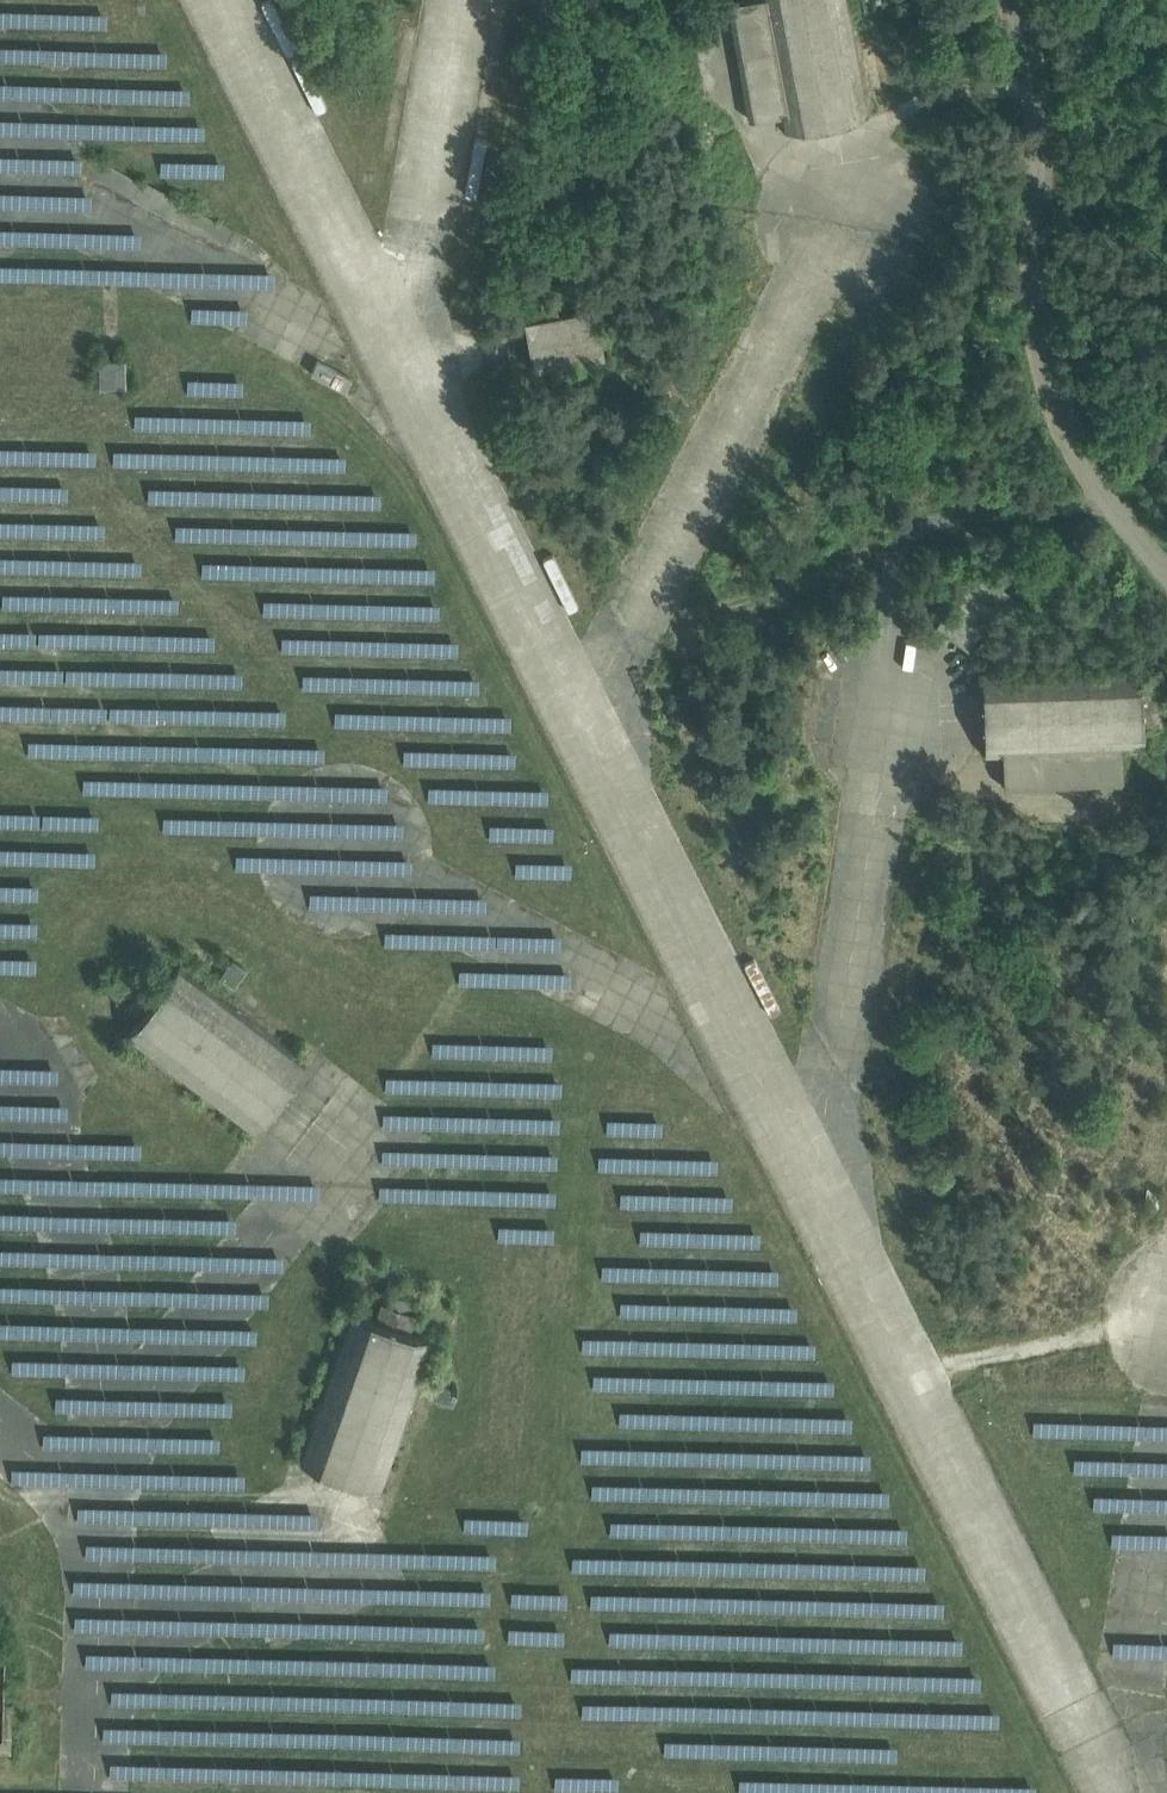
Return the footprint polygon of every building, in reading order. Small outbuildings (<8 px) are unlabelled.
[(727,1),(749,118),(778,113),(782,130),(872,113),(851,0),(730,0),(727,1)] [(596,305),(524,319),(533,368),(605,355),(596,305)] [(124,359),(100,360),(101,386),(125,386),(124,359)] [(317,359),(310,372),(345,391),(352,378),(317,359)] [(977,562),(935,620),(968,644),(1010,587),(977,562)] [(1141,660),(982,666),(986,758),(1003,757),(1004,787),(1124,782),(1122,752),(1145,751),(1144,724),(1163,723),(1162,686),(1142,687),(1141,660)] [(233,959),(231,961),(229,959),(226,963),(228,965),(221,975),(234,984),(246,969),(233,959)] [(307,1061),(180,964),(164,986),(148,974),(126,1004),(141,1015),(125,1037),(251,1134),(307,1061)] [(375,1318),(349,1309),(297,1460),(384,1490),(436,1339),(410,1330),(416,1312),(381,1300),(375,1318)] [(450,1385),(439,1381),(433,1396),(452,1402),(457,1387),(455,1386),(456,1383),(451,1381),(450,1385)]
